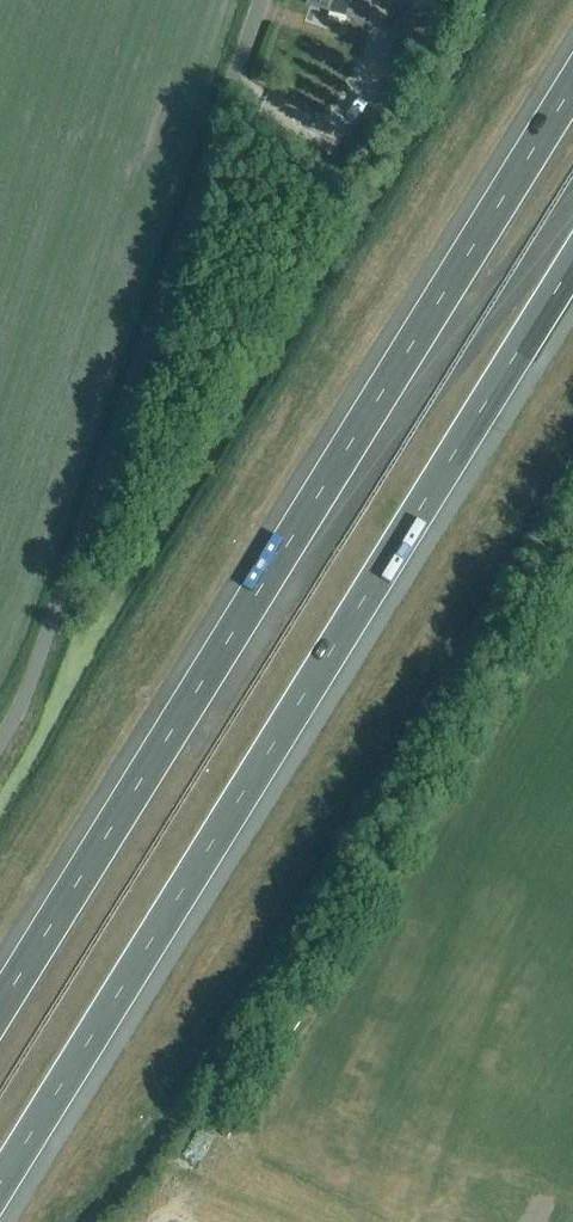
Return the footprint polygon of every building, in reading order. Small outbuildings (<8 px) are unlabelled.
[(363,22),(371,0),(312,0),(311,3),(363,22)] [(417,75),(436,18),(411,10),(392,67),(417,75)] [(336,82),(332,95),(343,99),(347,86),(336,82)]
